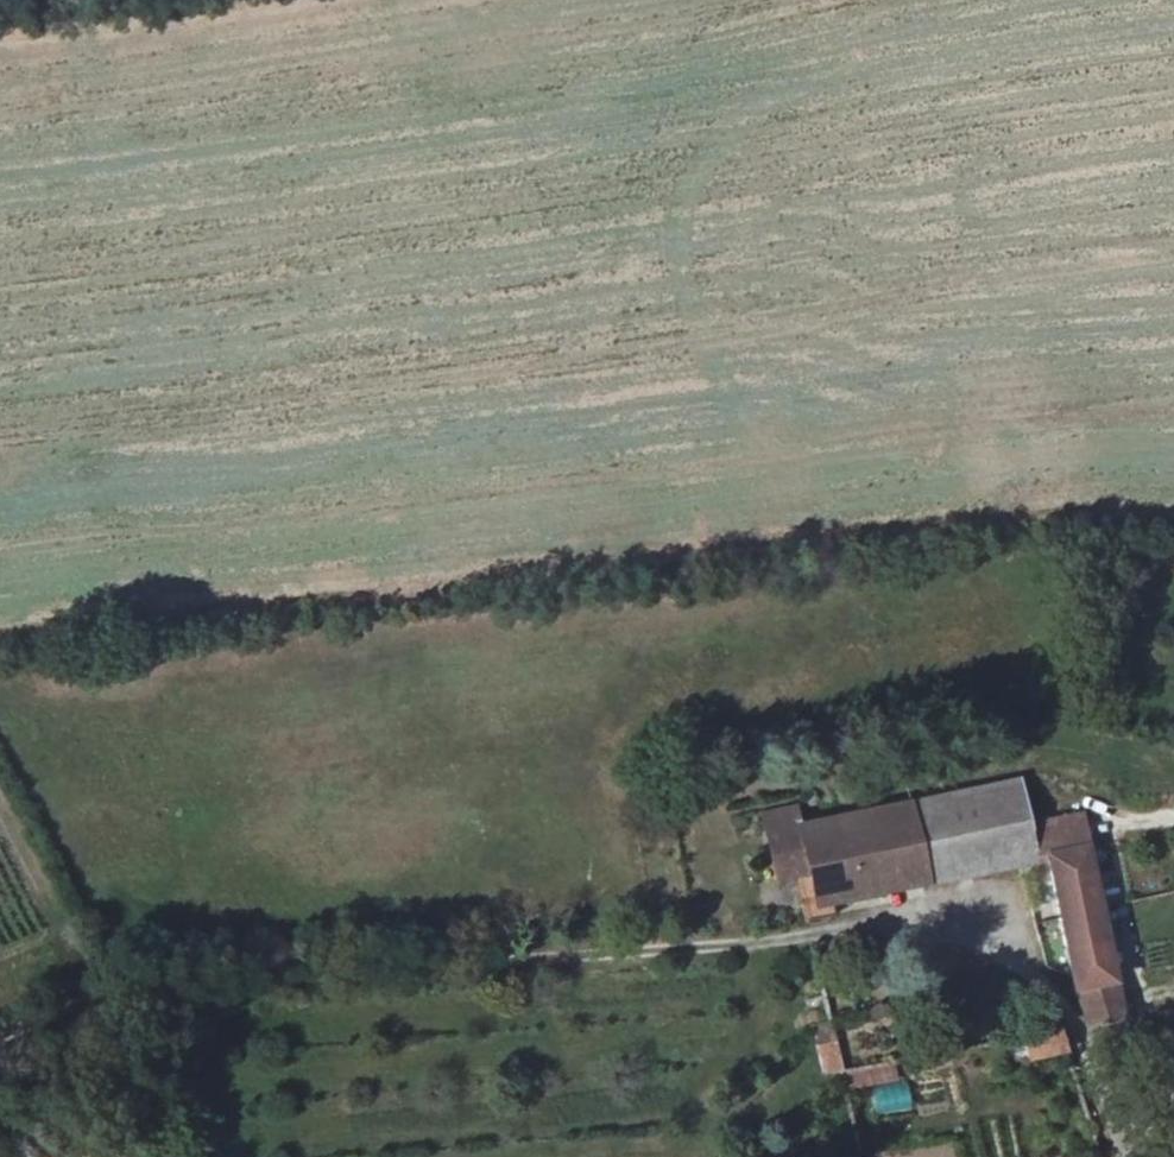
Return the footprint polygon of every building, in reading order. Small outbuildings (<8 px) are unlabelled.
[(817,906),(832,903),(928,884),(1049,858),(1075,990),(1091,1028),(1124,1019),(1116,982),(1101,907),(1105,907),(1104,896),(1098,897),(1088,848),(1061,855),(1054,823),(1029,827),(1020,781),(911,804),(800,828),(796,810),(764,817),(774,863),(806,856),(817,906)] [(1061,855),(1088,848),(1083,818),(1054,823),(1061,855)] [(806,856),(774,863),(779,885),(797,882),(806,922),(835,916),(832,903),(817,906),(806,856)] [(838,1065),(829,1024),(814,1027),(818,1038),(826,1068),(838,1065)] [(1061,1031),(1023,1038),(1031,1059),(1068,1053),(1061,1031)] [(847,1092),(899,1081),(894,1060),(843,1071),(847,1092)] [(873,1113),(911,1109),(908,1084),(870,1088),(873,1113)]
